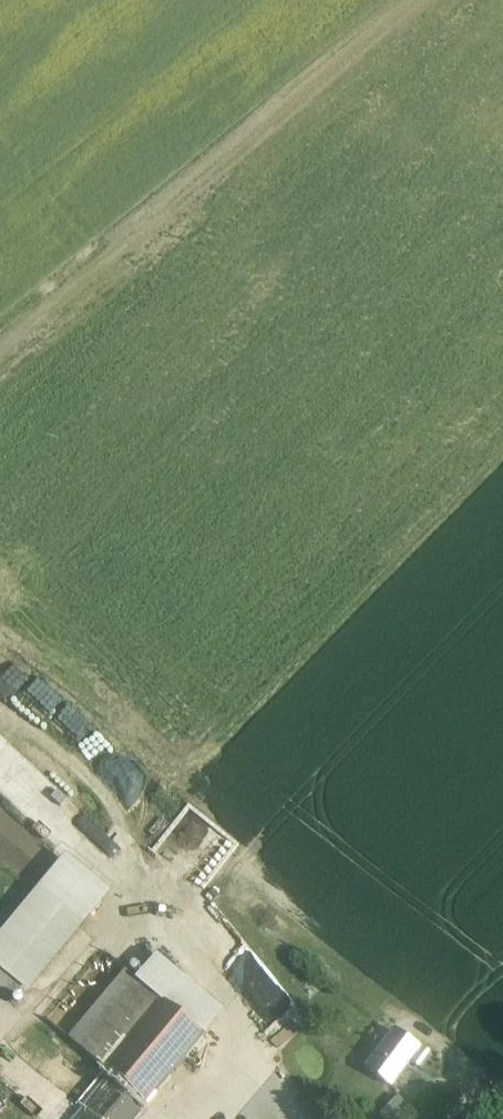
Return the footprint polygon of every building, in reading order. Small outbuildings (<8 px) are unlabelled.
[(102,891),(64,860),(38,890),(76,922),(102,891)] [(0,935),(0,991),(11,1000),(76,922),(38,890),(0,935)] [(224,1012),(156,956),(137,979),(162,999),(205,1035),(224,1012)] [(126,970),(69,1038),(105,1068),(162,999),(137,979),(126,970)] [(162,999),(105,1068),(147,1104),(205,1035),(162,999)] [(408,1038),(394,1027),(367,1065),(393,1083),(411,1059),(420,1046),(408,1038)] [(432,1050),(410,1035),(408,1038),(420,1046),(411,1059),(421,1066),(432,1050)] [(105,1068),(76,1103),(96,1118),(135,1118),(147,1104),(105,1068)] [(76,1103),(66,1115),(71,1118),(96,1118),(76,1103)]
